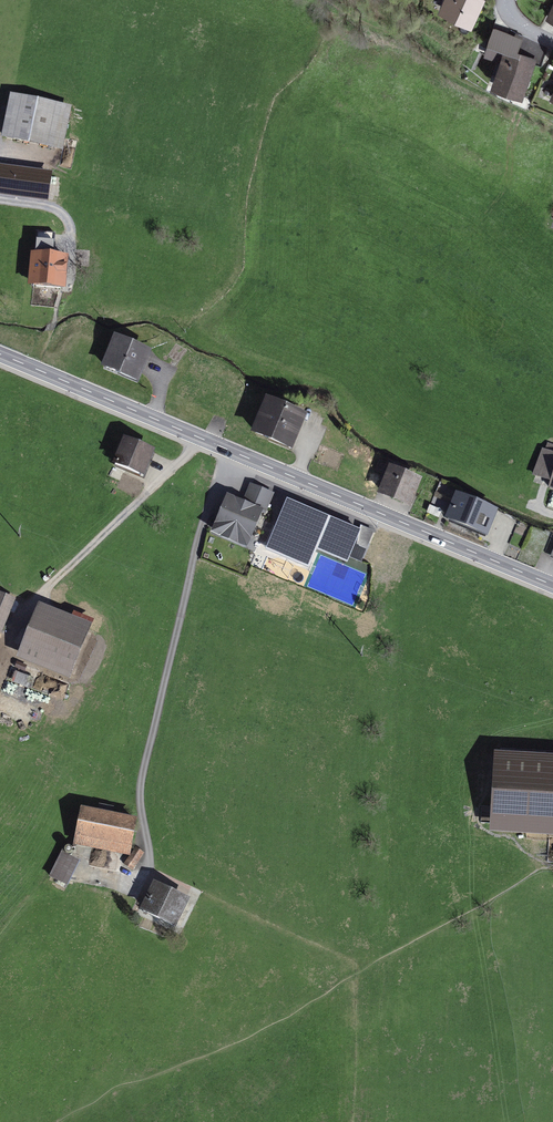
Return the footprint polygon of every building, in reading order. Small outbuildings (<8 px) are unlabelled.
[(476,0),(448,0),(442,12),(469,25),(480,2),(476,0)] [(507,54),(495,87),(520,96),(532,62),(507,54)] [(67,112),(12,101),(5,136),(60,147),(67,112)] [(0,171),(0,195),(46,202),(50,178),(0,171)] [(65,262),(35,260),(33,289),(63,292),(65,262)] [(147,356),(116,343),(105,369),(136,382),(147,356)] [(303,413),(270,400),(257,430),(290,443),(303,413)] [(150,450),(126,441),(117,465),(141,474),(150,450)] [(392,465),(382,489),(408,500),(418,475),(392,465)] [(243,506),(227,499),(214,528),(247,542),(268,494),(251,487),(243,506)] [(458,493),(449,515),(482,529),(491,507),(458,493)] [(339,521),(298,512),(286,562),(308,567),(306,576),(348,585),(356,547),(365,552),(374,535),(363,530),(365,520),(345,516),(340,515),(339,521)] [(89,627),(35,605),(13,660),(66,682),(89,627)] [(8,616),(0,613),(0,636),(8,616)] [(498,754),(493,824),(552,828),(552,758),(498,754)] [(135,821),(78,813),(72,851),(129,859),(135,821)] [(62,855),(49,882),(66,890),(79,864),(62,855)] [(189,905),(169,896),(154,926),(174,936),(189,905)]
